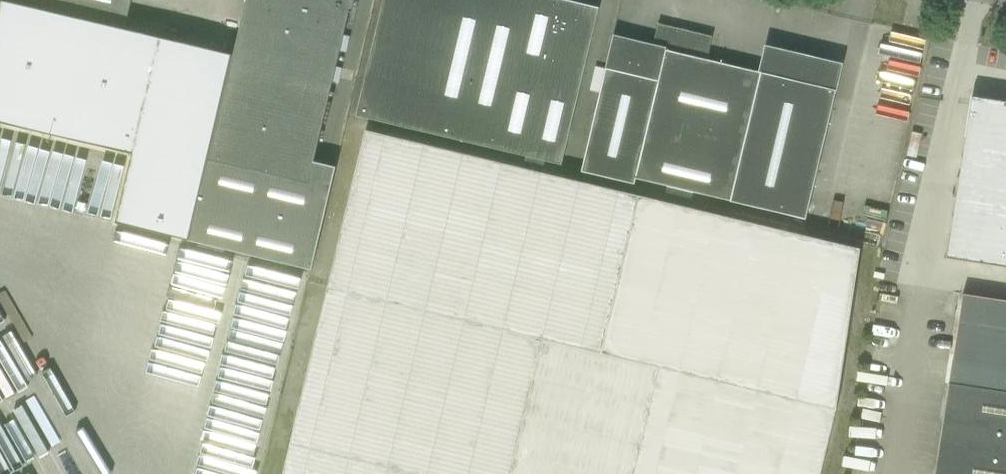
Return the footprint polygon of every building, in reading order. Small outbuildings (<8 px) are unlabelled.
[(126,30),(133,0),(26,0),(25,6),(126,30)] [(312,270),(336,167),(314,161),(351,7),(350,6),(351,0),(247,0),(247,2),(234,55),(224,99),(171,86),(137,227),(137,228),(312,270)] [(562,165),(600,8),(567,0),(384,0),(356,116),(562,165)] [(0,13),(0,122),(135,154),(119,223),(137,227),(171,86),(224,99),(234,55),(182,43),(126,30),(25,6),(3,1),(0,13)] [(694,192),(806,219),(836,90),(833,90),(839,66),(794,56),(789,79),(707,60),(712,42),(708,36),(676,28),(675,32),(661,29),(657,46),(653,45),(646,77),(606,68),(582,172),(635,184),(636,178),(668,186),(666,193),(692,199),(694,192)] [(947,257),(1005,266),(1005,102),(972,97),(947,257)] [(837,409),(861,249),(366,130),(284,473),(820,473),(837,409)] [(48,203),(58,151),(8,141),(5,156),(0,155),(0,194),(48,203)] [(935,473),(1005,473),(1005,300),(963,294),(935,473)] [(83,431),(90,428),(66,380),(50,388),(18,322),(0,331),(0,473),(104,473),(83,431)]
